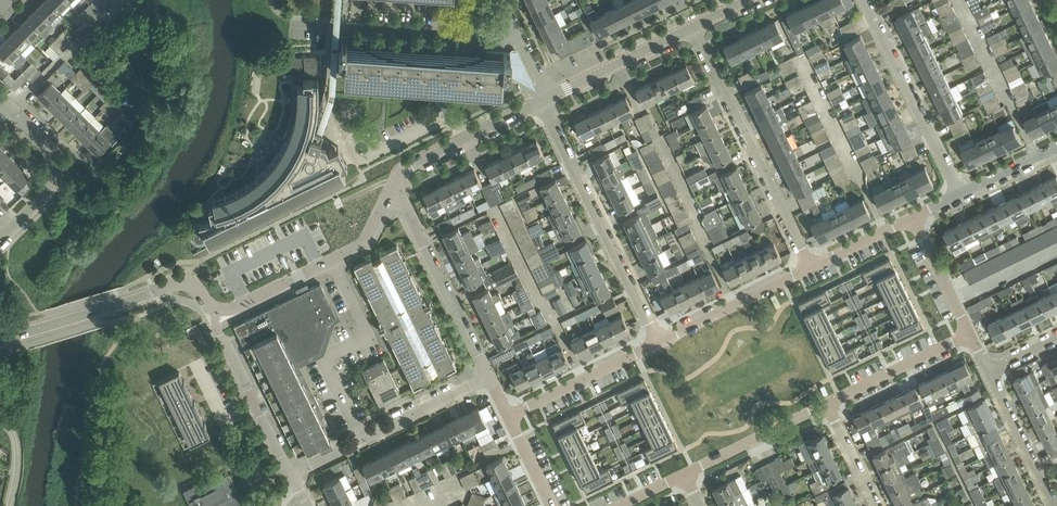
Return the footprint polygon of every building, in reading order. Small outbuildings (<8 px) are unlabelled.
[(59,12),(47,0),(45,0),(36,9),(49,21),(59,12)] [(68,2),(66,0),(47,0),(59,12),(68,2)] [(99,4),(104,9),(109,4),(104,0),(99,4)] [(548,0),(526,0),(527,2),(528,1),(532,9),(548,0)] [(537,22),(555,13),(548,0),(532,9),(535,15),(534,16),(537,22)] [(626,2),(625,0),(613,0),(612,1),(615,8),(623,23),(629,20),(630,21),(636,18),(628,2),(626,2)] [(647,11),(642,0),(631,0),(628,2),(636,18),(642,16),(641,14),(647,11)] [(660,6),(657,0),(642,0),(647,11),(654,8),(654,9),(660,6)] [(832,12),(826,0),(818,0),(812,3),(820,19),(832,12)] [(832,12),(846,6),(843,0),(826,0),(832,12)] [(906,2),(905,0),(894,0),(890,2),(893,8),(906,2)] [(940,13),(953,6),(950,0),(937,7),(940,13)] [(1037,13),(1030,0),(1015,8),(1021,21),(1037,13)] [(98,16),(102,11),(92,1),(88,6),(98,16)] [(893,8),(895,14),(909,8),(906,2),(893,8)] [(807,25),(820,19),(812,3),(799,9),(807,25)] [(93,20),(98,16),(88,6),(83,11),(93,20)] [(903,31),(919,23),(926,19),(920,6),(913,10),(897,17),(903,31)] [(943,19),(956,12),(953,6),(940,13),(934,15),(937,21),(943,19)] [(579,17),(584,14),(580,7),(576,10),(579,17)] [(603,13),(598,16),(594,8),(587,12),(590,20),(598,35),(605,32),(605,33),(611,30),(603,13)] [(617,26),(623,23),(615,8),(603,13),(611,30),(617,28),(617,26)] [(39,31),(49,21),(36,9),(26,18),(39,31)] [(794,31),(807,25),(799,9),(786,15),(794,31)] [(88,25),(93,20),(83,11),(79,15),(88,25)] [(981,24),(994,18),(991,12),(978,18),(981,24)] [(544,34),(561,26),(555,13),(537,22),(539,28),(541,27),(544,34)] [(1027,33),(1043,26),(1037,13),(1021,21),(1027,33)] [(586,30),(590,27),(584,14),(579,17),(586,30)] [(34,37),(39,31),(26,18),(17,28),(30,41),(34,45),(38,41),(34,37)] [(984,30),(994,25),(997,24),(994,18),(981,24),(984,30)] [(843,33),(856,26),(853,20),(840,27),(843,33)] [(762,27),(770,43),(783,37),(775,21),(762,27)] [(910,43),(925,36),(919,23),(903,31),(910,43)] [(560,42),(566,39),(567,39),(561,26),(544,34),(548,41),(546,42),(549,48),(555,45),(561,58),(567,55),(560,42)] [(846,39),(859,32),(856,26),(843,33),(846,39)] [(953,38),(965,32),(962,26),(950,32),(953,38)] [(1033,46),(1049,39),(1043,26),(1027,33),(1033,46)] [(597,40),(592,31),(590,27),(586,30),(584,31),(590,44),(597,40)] [(757,49),(770,43),(762,27),(749,34),(757,49)] [(20,51),(30,41),(17,28),(7,38),(20,51)] [(69,45),(73,40),(64,30),(59,35),(69,45)] [(585,46),(590,44),(584,31),(578,33),(585,46)] [(971,44),(968,38),(965,32),(953,38),(956,44),(960,50),(971,44)] [(579,49),(585,46),(578,33),(573,36),(579,49)] [(744,56),(757,49),(749,34),(736,40),(744,56)] [(65,49),(69,45),(59,35),(55,39),(65,49)] [(851,56),(867,49),(860,35),(844,43),(851,56)] [(573,52),(579,49),(573,36),(567,39),(566,39),(573,52)] [(916,56),(932,48),(925,36),(910,43),(916,56)] [(346,46),(347,37),(342,37),(341,46),(340,46),(340,49),(339,58),(346,58),(344,78),(502,89),(503,72),(509,72),(510,69),(526,70),(517,51),(516,51),(517,53),(488,51),(488,57),(484,56),(483,60),(366,52),(367,48),(346,46)] [(993,50),(1007,43),(1004,37),(990,44),(993,50)] [(20,51),(7,38),(0,45),(0,51),(14,65),(24,54),(20,51)] [(59,54),(65,49),(55,39),(50,44),(59,54)] [(567,55),(573,52),(566,39),(560,42),(567,55)] [(1040,59),(1055,51),(1049,39),(1033,46),(1040,59)] [(731,62),(744,56),(736,40),(723,46),(731,62)] [(809,56),(822,49),(819,43),(806,50),(809,56)] [(996,56),(1006,51),(1009,49),(1007,43),(993,50),(996,56)] [(971,44),(960,50),(959,51),(962,58),(975,52),(971,44)] [(922,69),(938,61),(932,48),(916,56),(922,69)] [(812,62),(821,57),(825,55),(822,49),(809,56),(812,62)] [(857,69),(873,61),(867,49),(851,56),(857,69)] [(1052,69),(1056,67),(1056,54),(1055,51),(1040,59),(1033,62),(1040,75),(1052,69)] [(965,64),(978,58),(975,52),(962,58),(965,64)] [(316,56),(304,57),(304,65),(305,73),(311,72),(317,72),(317,69),(316,56)] [(300,57),(290,57),(290,66),(291,74),(301,73),(301,65),(300,57)] [(780,70),(793,63),(790,58),(777,64),(780,70)] [(968,70),(981,64),(978,58),(965,64),(968,70)] [(817,73),(830,66),(827,60),(814,67),(817,73)] [(62,69),(71,77),(76,71),(65,61),(52,74),(55,77),(62,69)] [(863,82),(879,74),(873,61),(857,69),(863,82)] [(929,82),(944,74),(938,61),(922,69),(929,82)] [(19,85),(37,67),(32,62),(22,72),(23,72),(14,81),(19,85)] [(783,76),(796,69),(793,63),(780,70),(783,76)] [(1006,76),(1019,69),(1016,63),(1015,64),(1003,70),(1006,76)] [(3,78),(9,72),(0,64),(0,76),(3,78)] [(673,71),(681,87),(694,80),(686,64),(673,71)] [(820,79),(830,74),(833,72),(830,66),(817,73),(820,79)] [(32,82),(42,72),(37,67),(19,85),(27,77),(32,82)] [(76,83),(85,73),(80,68),(70,78),(76,83)] [(1019,77),(1022,75),(1019,69),(1006,76),(1009,82),(1019,77)] [(741,83),(755,76),(752,70),(738,77),(741,83)] [(668,93),(681,87),(673,71),(661,77),(668,93)] [(977,90),(980,89),(991,83),(984,71),(971,77),(974,84),(977,90)] [(81,88),(90,78),(85,73),(76,83),(81,88)] [(788,87),(801,80),(799,74),(785,81),(788,87)] [(870,95),(886,87),(879,74),(863,82),(870,95)] [(935,95),(951,87),(944,74),(929,82),(935,95)] [(744,89),(757,82),(755,76),(741,83),(744,89)] [(656,99),(668,93),(661,77),(648,83),(656,99)] [(85,92),(94,82),(90,78),(81,88),(85,92)] [(318,99),(318,85),(318,79),(303,79),(304,85),(298,85),(294,85),(294,104),(290,121),(284,138),(285,139),(277,153),(267,165),(255,176),(257,178),(243,187),(229,194),(214,199),(214,198),(213,199),(214,205),(209,206),(212,218),(199,221),(199,222),(201,229),(201,230),(197,231),(195,233),(194,235),(194,238),(195,240),(197,242),(199,242),(202,242),(208,239),(210,242),(346,175),(341,167),(347,164),(338,146),(329,150),(326,144),(320,142),(323,131),(319,130),(313,128),(317,114),(318,99)] [(791,93),(804,86),(801,80),(788,87),(791,93)] [(1014,93),(1027,86),(1024,81),(1012,87),(1014,93)] [(48,105),(61,92),(51,82),(38,95),(48,105)] [(643,105),(656,99),(648,83),(635,90),(643,105)] [(983,101),(996,94),(991,83),(980,89),(977,90),(983,101)] [(768,97),(766,94),(761,84),(745,92),(752,105),(768,97)] [(830,99),(843,92),(840,86),(827,93),(830,99)] [(1017,99),(1027,94),(1030,92),(1027,86),(1014,93),(1017,99)] [(876,108),(892,100),(886,87),(870,95),(876,108)] [(941,108),(957,100),(951,87),(935,95),(941,108)] [(58,114),(71,102),(61,92),(48,105),(58,114)] [(833,104),(842,100),(846,98),(843,92),(830,99),(833,104)] [(691,107),(704,101),(701,94),(688,100),(691,107)] [(985,107),(999,100),(996,94),(983,101),(985,107)] [(634,112),(631,106),(626,96),(613,103),(621,119),(620,119),(625,129),(632,126),(627,116),(634,112)] [(105,112),(115,102),(109,97),(100,107),(105,112)] [(758,118),(774,110),(768,97),(752,105),(758,118)] [(801,113),(814,106),(811,100),(798,107),(801,113)] [(882,120),(898,113),(892,100),(876,108),(882,120)] [(948,121),(957,116),(963,113),(957,100),(941,108),(948,121)] [(992,111),(1002,106),(999,100),(985,107),(988,113),(992,111)] [(1050,107),(1047,100),(1034,107),(1038,113),(1045,129),(1056,123),(1056,120),(1050,107)] [(68,124),(81,111),(71,102),(58,114),(68,124)] [(109,116),(119,107),(115,102),(105,112),(109,116)] [(679,114),(676,108),(673,102),(663,107),(669,119),(679,114)] [(608,125),(620,119),(621,119),(613,103),(600,109),(608,125)] [(676,108),(679,114),(688,109),(685,103),(676,108)] [(697,126),(713,118),(706,105),(691,113),(697,126)] [(804,119),(817,112),(814,106),(801,113),(804,119)] [(114,121),(123,111),(119,107),(109,116),(114,121)] [(864,113),(871,126),(881,121),(875,108),(864,113)] [(595,131),(608,125),(600,109),(588,115),(595,131)] [(765,130),(780,123),(774,110),(758,118),(765,130)] [(77,134),(90,121),(81,111),(68,124),(77,134)] [(842,124),(855,118),(852,112),(839,118),(842,124)] [(595,131),(588,115),(587,113),(578,117),(580,120),(575,122),(582,137),(584,142),(591,139),(593,142),(599,139),(595,131)] [(660,135),(655,125),(655,124),(654,124),(649,113),(642,116),(648,129),(647,129),(652,139),(660,135)] [(889,133),(904,126),(898,113),(882,120),(889,133)] [(1032,135),(1045,129),(1038,113),(1024,120),(1032,135)] [(646,142),(652,139),(647,129),(648,129),(642,116),(635,120),(646,142)] [(703,138),(719,131),(713,118),(697,126),(703,138)] [(845,130),(855,125),(858,124),(855,118),(842,124),(845,130)] [(952,130),(965,123),(962,118),(949,125),(952,130)] [(87,143),(100,131),(90,121),(77,134),(87,143)] [(771,143),(787,136),(780,123),(765,130),(771,143)] [(965,123),(952,130),(955,136),(968,129),(965,123)] [(87,143),(97,153),(110,141),(113,144),(119,137),(106,124),(100,131),(87,143)] [(1001,131),(1009,147),(1022,140),(1014,125),(1001,131)] [(814,138),(827,132),(824,126),(811,132),(814,138)] [(895,146),(911,139),(904,126),(889,133),(895,146)] [(668,139),(679,134),(677,129),(666,135),(668,139)] [(701,155),(725,143),(719,131),(703,138),(695,142),(701,155)] [(996,153),(1009,147),(1001,131),(988,138),(996,153)] [(817,144),(830,138),(827,132),(814,138),(817,144)] [(617,144),(627,139),(624,133),(614,138),(617,144)] [(677,136),(679,135),(679,134),(668,139),(673,150),(681,146),(677,136)] [(777,156),(793,148),(787,136),(771,143),(777,156)] [(608,149),(617,144),(614,138),(602,144),(601,143),(604,150),(608,149)] [(855,150),(868,143),(865,138),(852,144),(855,150)] [(983,160),(996,153),(988,138),(975,144),(983,160)] [(983,160),(975,144),(973,139),(960,145),(962,150),(970,166),(983,160)] [(524,147),(531,163),(544,156),(537,140),(524,147)] [(643,154),(656,148),(653,141),(640,147),(643,154)] [(902,154),(915,148),(913,142),(899,148),(902,154)] [(592,156),(604,150),(601,143),(589,150),(592,156)] [(716,164),(722,161),(732,157),(725,143),(701,155),(704,161),(708,159),(711,166),(716,164)] [(858,156),(868,151),(871,149),(868,143),(855,150),(858,156)] [(10,156),(0,146),(0,166),(10,156)] [(519,169),(531,163),(524,147),(511,153),(519,169)] [(646,161),(659,154),(656,148),(643,154),(646,161)] [(783,169),(799,161),(793,148),(777,156),(783,169)] [(915,148),(902,154),(905,160),(918,154),(915,148)] [(681,165),(687,162),(682,152),(676,156),(681,165)] [(826,164),(839,158),(836,152),(823,158),(826,164)] [(506,175),(519,169),(511,153),(498,159),(506,175)] [(615,166),(614,162),(609,153),(593,161),(600,174),(615,166)] [(649,167),(662,161),(659,154),(646,161),(649,167)] [(643,164),(641,159),(639,155),(635,157),(629,159),(634,169),(637,167),(639,170),(645,167),(643,164)] [(863,167),(876,161),(874,155),(860,161),(863,167)] [(20,166),(10,156),(0,166),(0,173),(7,179),(20,166)] [(845,169),(842,164),(839,158),(826,164),(829,170),(834,168),(836,173),(845,169)] [(509,181),(506,175),(498,159),(485,166),(493,181),(488,184),(497,203),(504,200),(499,190),(498,187),(502,185),(502,184),(509,181)] [(652,173),(665,167),(662,161),(649,167),(652,173)] [(790,182),(805,174),(799,161),(783,169),(790,182)] [(866,173),(876,168),(879,166),(876,161),(863,167),(866,173)] [(31,186),(25,180),(29,175),(20,166),(7,179),(16,188),(14,190),(21,196),(31,186)] [(606,186),(622,179),(615,166),(600,174),(606,186)] [(720,190),(743,179),(736,166),(720,174),(718,169),(708,174),(695,180),(699,187),(715,179),(720,190)] [(645,183),(651,180),(645,167),(639,170),(645,183)] [(655,179),(668,173),(665,167),(652,173),(655,179)] [(695,180),(708,174),(705,167),(692,174),(695,180)] [(541,181),(553,175),(550,168),(537,175),(541,181)] [(912,175),(920,191),(933,184),(925,168),(912,175)] [(482,184),(479,178),(474,169),(461,175),(469,191),(482,184)] [(834,181),(848,175),(845,169),(836,173),(832,175),(834,181)] [(658,185),(671,179),(668,173),(655,179),(658,185)] [(796,195),(806,190),(812,187),(805,174),(790,182),(796,195)] [(469,191),(461,175),(449,181),(456,197),(460,204),(466,201),(462,194),(469,191)] [(837,187),(851,181),(848,175),(834,181),(837,187)] [(907,197),(920,191),(912,175),(899,181),(907,197)] [(1044,182),(1053,199),(1056,206),(1056,205),(1056,176),(1044,182)] [(525,182),(528,188),(538,183),(535,177),(525,182)] [(546,200),(562,192),(556,179),(540,187),(546,200)] [(612,199),(628,191),(622,179),(606,186),(612,199)] [(661,191),(674,185),(671,179),(658,185),(661,191)] [(733,200),(749,192),(743,179),(720,190),(721,191),(723,189),(729,202),(733,200)] [(647,204),(660,198),(656,190),(651,180),(645,183),(650,193),(643,197),(647,204)] [(447,210),(460,204),(456,197),(449,181),(436,187),(444,203),(447,210)] [(894,203),(907,197),(899,181),(887,187),(894,203)] [(518,192),(528,188),(525,182),(515,187),(518,192)] [(1040,205),(1053,199),(1044,182),(1032,188),(1040,205)] [(490,206),(497,203),(488,184),(483,187),(485,191),(483,192),(490,206)] [(664,198),(677,191),(674,185),(661,191),(664,198)] [(813,198),(814,199),(827,193),(823,186),(798,198),(801,204),(813,198)] [(434,216),(447,210),(444,203),(436,187),(423,194),(434,216)] [(881,210),(894,203),(887,187),(873,194),(881,210)] [(1028,211),(1040,205),(1032,188),(1020,194),(1028,211)] [(527,200),(531,198),(528,190),(516,196),(523,211),(530,208),(527,200)] [(619,212),(628,207),(634,204),(628,191),(612,199),(619,212)] [(667,204),(680,197),(677,191),(664,198),(667,204)] [(553,212),(568,205),(562,192),(546,200),(553,212)] [(733,200),(739,213),(755,205),(758,203),(755,196),(752,197),(749,192),(733,200)] [(1031,218),(1028,211),(1020,194),(1007,200),(1015,217),(1019,224),(1031,218)] [(701,207),(711,202),(713,201),(710,195),(708,196),(698,201),(701,207)] [(670,209),(683,203),(680,197),(667,204),(670,209)] [(503,210),(515,203),(513,198),(500,204),(503,210)] [(647,204),(651,211),(663,204),(660,198),(647,204)] [(817,204),(814,199),(813,198),(801,204),(804,210),(817,204)] [(849,206),(857,221),(870,215),(863,199),(849,206)] [(857,221),(849,206),(847,200),(834,206),(837,212),(844,228),(857,221)] [(1003,223),(1015,217),(1007,200),(995,206),(1003,223)] [(506,216),(518,210),(515,203),(503,210),(506,216)] [(673,215),(686,209),(683,203),(670,209),(673,215)] [(554,227),(575,217),(568,205),(553,212),(548,215),(554,227)] [(745,226),(752,223),(762,218),(755,205),(739,213),(745,226)] [(530,208),(523,211),(528,221),(538,216),(533,206),(530,208)] [(1005,228),(1003,223),(995,206),(982,213),(993,235),(1005,228)] [(463,212),(466,218),(476,213),(473,207),(463,212)] [(676,221),(689,215),(686,209),(673,215),(676,221)] [(707,228),(721,222),(721,220),(715,209),(704,214),(706,216),(704,217),(703,221),(707,228)] [(509,222),(521,216),(518,210),(506,216),(509,222)] [(457,223),(466,218),(463,212),(454,217),(457,223)] [(832,234),(844,228),(837,212),(824,218),(832,234)] [(981,241),(993,235),(982,213),(970,219),(978,235),(981,241)] [(630,235),(645,227),(639,214),(623,222),(630,235)] [(679,228),(688,223),(692,221),(689,215),(676,221),(679,228)] [(728,228),(738,224),(734,215),(724,219),(728,228)] [(511,228),(524,222),(521,216),(509,222),(511,228)] [(663,219),(668,229),(674,226),(669,216),(663,219)] [(454,224),(450,217),(438,224),(441,230),(454,224)] [(560,241),(565,238),(581,231),(575,217),(554,227),(553,228),(560,241)] [(818,240),(832,234),(824,218),(811,225),(818,240)] [(966,242),(978,235),(970,219),(957,225),(966,242)] [(482,231),(494,225),(491,220),(478,226),(482,231)] [(514,234),(527,228),(524,222),(511,228),(514,234)] [(714,242),(723,238),(725,237),(718,223),(721,222),(707,228),(714,242)] [(750,229),(754,235),(767,229),(763,222),(750,229)] [(538,223),(528,228),(533,238),(540,234),(542,233),(538,223)] [(677,235),(691,228),(688,223),(679,228),(675,229),(677,235)] [(1045,229),(1042,224),(1036,227),(1038,232),(1045,229)] [(966,242),(957,225),(944,231),(956,254),(968,249),(965,242),(966,242)] [(449,248),(473,236),(470,230),(462,234),(458,227),(442,235),(449,248)] [(636,248),(651,240),(645,227),(630,235),(636,248)] [(1032,236),(1038,232),(1036,227),(1029,230),(1032,236)] [(517,240),(530,233),(527,228),(514,234),(517,240)] [(680,240),(693,234),(691,228),(677,235),(680,240)] [(1056,241),(1056,234),(1054,228),(1048,231),(1054,243),(1056,241)] [(738,235),(743,244),(741,240),(751,236),(748,230),(738,235)] [(1048,245),(1054,243),(1048,231),(1042,234),(1048,245)] [(520,245),(533,239),(532,238),(530,233),(517,240),(520,245)] [(540,234),(533,238),(532,238),(533,239),(536,245),(538,249),(538,251),(541,256),(544,255),(557,249),(554,241),(545,246),(540,234)] [(683,247),(697,240),(693,234),(680,240),(683,247)] [(1042,248),(1048,245),(1042,234),(1036,237),(1042,248)] [(730,250),(743,244),(738,235),(725,241),(728,247),(730,250)] [(479,249),(474,239),(473,236),(449,248),(455,260),(471,253),(479,249)] [(1014,245),(1020,242),(1017,236),(1011,239),(1014,245)] [(1036,251),(1042,248),(1036,237),(1030,240),(1036,251)] [(507,251),(503,244),(500,238),(486,246),(488,251),(492,258),(507,251)] [(523,251),(536,245),(533,239),(520,245),(523,251)] [(1001,251),(1014,245),(1011,239),(998,245),(1001,251)] [(576,261),(592,253),(586,240),(566,250),(572,263),(576,261)] [(642,260),(658,253),(651,240),(636,248),(642,260)] [(686,252),(699,246),(697,240),(683,247),(686,252)] [(1030,254),(1036,251),(1030,240),(1024,243),(1030,254)] [(670,244),(676,256),(682,254),(676,241),(670,244)] [(727,247),(728,247),(725,241),(722,242),(712,247),(715,253),(727,247)] [(761,249),(769,265),(782,258),(774,243),(761,249)] [(1024,257),(1030,254),(1024,243),(1018,245),(1024,257)] [(419,289),(419,288),(418,289),(411,274),(412,273),(411,273),(408,274),(405,269),(409,267),(408,267),(404,260),(405,259),(404,259),(401,260),(398,255),(402,253),(401,253),(397,245),(380,254),(382,258),(373,262),(371,258),(354,266),(358,274),(357,274),(358,275),(361,273),(364,279),(360,280),(361,281),(365,288),(364,288),(364,289),(368,287),(370,293),(367,294),(367,295),(368,295),(375,310),(375,311),(378,309),(381,315),(378,316),(378,317),(379,317),(380,320),(379,320),(381,325),(380,325),(383,331),(384,331),(386,335),(387,334),(389,337),(388,338),(389,338),(392,344),(391,344),(392,345),(392,344),(400,359),(399,360),(400,360),(403,365),(402,366),(403,366),(406,373),(406,374),(409,373),(412,378),(409,380),(410,380),(414,388),(431,379),(429,375),(437,371),(439,375),(456,367),(453,359),(453,358),(450,360),(447,354),(450,352),(449,352),(446,345),(446,344),(443,346),(440,340),(443,339),(443,338),(435,323),(436,323),(436,322),(432,324),(429,318),(433,317),(432,316),(430,313),(432,313),(430,308),(430,307),(429,308),(427,303),(428,302),(427,302),(426,302),(425,298),(423,299),(422,296),(422,295),(419,296),(416,291),(419,289)] [(538,251),(538,249),(536,245),(523,251),(526,257),(538,251)] [(989,257),(1001,251),(998,245),(986,251),(989,257)] [(1018,260),(1024,257),(1018,245),(1012,248),(1018,260)] [(689,259),(693,257),(702,252),(699,246),(686,252),(689,259)] [(1012,263),(1018,260),(1012,248),(1006,251),(1012,263)] [(544,263),(545,263),(561,255),(557,249),(544,255),(541,256),(542,257),(544,263)] [(756,271),(769,265),(761,249),(748,255),(756,271)] [(542,257),(541,256),(538,251),(526,257),(529,263),(542,257)] [(976,263),(989,257),(986,251),(973,257),(973,256),(976,263)] [(1006,266),(1012,263),(1006,251),(1000,254),(1006,266)] [(719,287),(702,252),(693,257),(696,263),(700,261),(706,274),(698,277),(706,293),(719,287)] [(462,273),(477,265),(471,253),(455,260),(462,273)] [(583,274),(598,266),(592,253),(576,261),(572,263),(573,263),(571,264),(577,276),(583,274)] [(649,273),(658,269),(664,266),(658,253),(642,260),(649,273)] [(1000,269),(1006,266),(1000,254),(994,257),(1000,269)] [(743,277),(756,271),(748,255),(735,262),(743,277)] [(955,263),(952,255),(945,259),(948,266),(955,263)] [(963,269),(976,263),(973,256),(960,262),(963,269)] [(531,269),(544,263),(542,257),(529,263),(531,269)] [(994,272),(1000,269),(994,257),(988,260),(994,272)] [(890,259),(862,272),(867,282),(895,268),(890,259)] [(676,265),(679,271),(689,266),(686,260),(676,265)] [(988,275),(994,272),(988,260),(982,263),(988,275)] [(485,283),(515,269),(512,262),(493,271),(494,272),(491,274),(490,272),(487,273),(482,263),(477,265),(462,273),(468,286),(483,279),(485,283)] [(730,284),(743,277),(735,262),(722,268),(730,284)] [(534,275),(547,269),(545,263),(544,263),(531,269),(534,275)] [(982,278),(988,275),(982,263),(976,266),(982,278)] [(1051,272),(1056,269),(1054,264),(1048,267),(1051,272)] [(679,271),(676,265),(664,271),(667,277),(679,271)] [(589,287),(605,279),(598,266),(583,274),(589,287)] [(976,281),(982,278),(976,266),(970,269),(976,281)] [(895,268),(867,282),(868,284),(877,280),(880,288),(900,278),(895,268)] [(489,288),(489,289),(498,284),(499,285),(501,284),(509,280),(519,276),(515,269),(485,283),(488,289),(489,288)] [(547,269),(534,275),(537,281),(550,275),(550,274),(547,269)] [(970,283),(976,281),(970,269),(964,272),(970,283)] [(562,280),(564,279),(559,270),(550,274),(550,275),(553,281),(556,286),(556,287),(564,283),(562,280)] [(1029,276),(1033,284),(1045,278),(1041,270),(1029,276)] [(664,271),(651,277),(654,284),(661,281),(667,293),(660,296),(668,312),(681,306),(673,290),(667,277),(664,271)] [(540,287),(553,281),(550,275),(537,281),(540,287)] [(1033,284),(1029,276),(1023,280),(1025,285),(1024,285),(1026,290),(1031,291),(1035,289),(1033,284)] [(694,299),(706,293),(698,277),(686,284),(694,299)] [(900,278),(880,288),(885,298),(904,288),(900,278)] [(595,300),(611,292),(605,279),(589,287),(582,290),(585,295),(592,292),(595,300)] [(543,292),(556,286),(553,281),(540,287),(543,292)] [(335,436),(329,439),(292,364),(320,351),(328,326),(326,321),(337,316),(320,283),(234,325),(297,455),(319,444),(322,450),(333,444),(330,439),(335,436)] [(570,296),(575,293),(570,284),(565,286),(570,296)] [(681,306),(694,299),(686,284),(673,290),(681,306)] [(1004,289),(1007,294),(1013,291),(1011,285),(1004,289)] [(559,292),(556,287),(556,286),(543,292),(546,299),(559,292)] [(520,304),(530,299),(524,287),(514,292),(512,293),(516,301),(518,301),(520,304)] [(1056,310),(1056,302),(1050,287),(1044,290),(1046,294),(1039,298),(1048,314),(1056,310)] [(492,295),(489,289),(489,288),(488,289),(473,296),(479,309),(495,301),(502,298),(499,292),(492,295)] [(904,288),(885,298),(890,307),(909,298),(904,288)] [(1000,297),(1007,294),(1004,289),(997,292),(1000,297)] [(826,290),(798,304),(803,313),(822,304),(823,306),(832,302),(826,290)] [(570,296),(574,306),(580,303),(575,293),(570,296)] [(981,309),(982,308),(995,301),(991,295),(979,301),(978,299),(967,305),(970,313),(971,312),(976,321),(980,320),(982,312),(981,309)] [(560,296),(553,300),(559,313),(567,309),(560,296)] [(606,315),(609,314),(619,309),(612,296),(600,302),(606,315)] [(909,298),(890,307),(895,317),(914,308),(909,298)] [(1035,321),(1048,314),(1039,298),(1027,304),(1035,321)] [(537,312),(534,306),(530,299),(520,304),(523,312),(527,310),(530,315),(537,312)] [(485,322),(501,314),(495,301),(479,309),(485,322)] [(590,314),(600,310),(597,304),(587,309),(590,314)] [(822,304),(803,313),(808,323),(827,314),(823,306),(822,304)] [(1023,327),(1035,321),(1027,304),(1015,310),(1023,327)] [(914,308),(895,317),(899,325),(900,327),(919,318),(914,308)] [(577,321),(590,314),(587,309),(574,315),(577,321)] [(537,328),(543,325),(547,323),(541,310),(537,312),(530,315),(537,328)] [(1010,333),(1023,327),(1015,310),(1002,316),(1010,333)] [(491,334),(507,327),(501,314),(485,322),(491,334)] [(827,314),(808,323),(813,333),(832,324),(827,314)] [(564,327),(577,321),(574,315),(561,321),(564,327)] [(609,321),(617,337),(630,331),(622,315),(609,321)] [(998,339),(1010,333),(1002,316),(989,322),(998,339)] [(617,337),(609,321),(607,317),(594,323),(596,328),(604,343),(617,337)] [(899,325),(891,329),(896,341),(924,328),(919,318),(900,327),(899,325)] [(195,323),(186,328),(189,334),(198,329),(195,323)] [(832,324),(813,333),(818,343),(837,334),(832,324)] [(541,338),(554,332),(551,326),(539,332),(541,338)] [(521,336),(518,331),(511,334),(507,327),(491,334),(498,348),(521,336)] [(591,350),(604,343),(596,328),(584,334),(591,350)] [(206,345),(200,333),(199,330),(194,333),(201,348),(206,345)] [(528,345),(541,338),(539,332),(525,339),(528,345)] [(578,356),(591,350),(584,334),(570,340),(578,356)] [(837,334),(818,343),(822,353),(842,343),(837,334)] [(516,351),(528,345),(525,339),(513,345),(516,352),(516,351)] [(842,343),(822,353),(827,363),(846,353),(846,352),(842,343)] [(504,358),(516,352),(513,345),(500,351),(504,358)] [(556,369),(549,353),(546,347),(533,354),(533,353),(544,375),(545,378),(552,375),(553,373),(552,371),(556,369)] [(569,363),(562,347),(549,353),(556,369),(568,363),(569,363)] [(846,353),(827,363),(832,373),(860,359),(854,347),(846,352),(846,353)] [(531,381),(544,375),(533,353),(527,356),(530,362),(523,366),(531,381)] [(379,405),(401,395),(384,359),(379,361),(378,360),(376,361),(377,362),(362,370),(379,405)] [(972,392),(965,379),(971,376),(969,371),(971,370),(965,359),(956,364),(957,366),(953,368),(963,388),(966,395),(971,393),(974,399),(981,396),(978,390),(972,392)] [(531,381),(523,366),(520,360),(507,366),(514,381),(517,385),(518,388),(519,388),(519,387),(531,381)] [(1048,377),(1054,374),(1049,363),(1043,365),(1044,367),(1040,369),(1044,375),(1047,374),(1048,377)] [(1039,382),(1036,376),(1033,370),(1029,372),(1026,365),(1017,369),(1021,376),(1015,379),(1021,391),(1039,382)] [(953,368),(941,374),(948,388),(955,384),(958,390),(963,388),(953,368)] [(164,392),(184,382),(179,372),(179,371),(178,371),(159,380),(159,381),(164,392)] [(941,374),(930,379),(937,393),(941,400),(945,398),(945,397),(942,391),(948,388),(941,374)] [(1056,382),(1056,381),(1054,374),(1048,377),(1052,384),(1056,382)] [(625,389),(617,393),(623,404),(631,400),(630,398),(649,389),(644,379),(625,389)] [(926,399),(937,393),(930,379),(919,385),(926,399)] [(164,392),(169,402),(189,392),(184,382),(164,392)] [(1045,393),(1039,382),(1021,391),(1026,402),(1045,393)] [(921,400),(920,396),(915,387),(902,393),(911,410),(923,404),(921,400)] [(649,389),(630,398),(631,400),(635,408),(654,399),(649,389)] [(169,402),(174,413),(195,403),(189,392),(169,402)] [(899,416),(911,410),(902,393),(890,399),(899,416)] [(966,403),(974,399),(971,393),(966,395),(963,397),(966,403)] [(1050,405),(1048,401),(1045,393),(1026,402),(1032,414),(1050,405)] [(654,399),(635,408),(638,416),(640,418),(659,409),(654,399)] [(887,422),(899,416),(890,399),(878,405),(887,422)] [(989,406),(985,399),(968,407),(962,410),(968,421),(974,418),(988,411),(986,407),(989,406)] [(942,415),(959,406),(956,400),(939,409),(942,415)] [(174,413),(180,423),(200,414),(195,403),(174,413)] [(875,428),(887,422),(878,405),(866,411),(875,428)] [(1056,416),(1054,413),(1050,405),(1032,414),(1037,425),(1056,416)] [(935,418),(932,412),(929,406),(923,409),(927,418),(916,423),(919,428),(930,423),(929,421),(935,418)] [(479,408),(466,414),(474,430),(477,438),(490,432),(486,424),(479,408)] [(659,409),(640,418),(645,428),(664,419),(659,409)] [(935,418),(942,415),(939,409),(932,412),(935,418)] [(580,411),(553,424),(558,434),(577,425),(578,426),(586,422),(580,411)] [(866,411),(854,417),(860,430),(868,446),(881,440),(875,428),(866,411)] [(979,430),(994,423),(995,422),(996,421),(993,415),(991,415),(990,415),(988,411),(974,418),(968,421),(966,422),(967,423),(960,426),(965,436),(974,432),(979,430)] [(180,423),(185,434),(205,424),(200,414),(180,423)] [(461,436),(473,430),(466,414),(453,421),(461,436)] [(1056,416),(1037,425),(1043,436),(1056,429),(1056,419),(1056,416)] [(664,419),(645,428),(649,438),(668,428),(664,419)] [(942,419),(936,423),(940,430),(946,427),(948,431),(953,429),(954,429),(951,423),(949,423),(949,424),(946,426),(942,419)] [(448,443),(461,436),(453,421),(440,427),(448,443)] [(856,423),(850,426),(853,433),(859,430),(856,423)] [(906,434),(919,428),(916,423),(904,429),(906,434)] [(980,444),(999,434),(994,423),(979,430),(974,432),(980,444)] [(190,445),(191,445),(210,436),(210,435),(210,434),(205,424),(185,434),(190,444),(190,445)] [(577,425),(558,434),(562,444),(582,434),(578,426),(577,425)] [(929,443),(939,438),(933,426),(927,429),(931,437),(927,439),(929,443)] [(435,449),(448,443),(440,427),(427,433),(435,449)] [(946,427),(940,430),(948,445),(954,442),(948,431),(946,427)] [(668,428),(649,438),(653,446),(654,448),(673,438),(668,428)] [(895,440),(906,434),(904,429),(892,435),(895,440)] [(1043,436),(1048,447),(1056,443),(1056,429),(1043,436)] [(490,432),(477,438),(484,451),(497,445),(490,432)] [(422,456),(435,449),(427,433),(414,440),(422,456)] [(582,434),(562,444),(567,454),(586,444),(582,434)] [(985,455),(991,452),(1005,445),(999,434),(980,444),(985,455)] [(808,459),(829,448),(823,436),(823,435),(811,441),(810,438),(798,444),(803,454),(805,459),(807,458),(808,459)] [(883,446),(895,440),(892,435),(881,440),(883,446)] [(653,446),(645,450),(651,462),(663,455),(678,448),(673,438),(654,448),(653,446)] [(907,454),(911,452),(914,451),(908,438),(873,456),(879,468),(907,454)] [(939,438),(929,443),(936,456),(939,454),(946,451),(939,438)] [(409,462),(422,456),(414,440),(401,446),(409,462)] [(871,452),(883,446),(881,440),(868,446),(871,452)] [(953,457),(959,454),(954,442),(948,445),(953,457)] [(586,444),(567,454),(572,464),(591,454),(587,446),(586,444)] [(487,457),(500,451),(497,445),(484,451),(487,457)] [(985,455),(983,456),(988,467),(990,467),(1011,456),(1005,445),(991,452),(985,455)] [(396,468),(409,462),(401,446),(388,453),(396,468)] [(808,459),(807,459),(809,465),(816,461),(820,468),(835,461),(829,448),(808,459)] [(383,475),(396,468),(388,453),(375,459),(383,475)] [(1041,456),(1045,464),(1052,460),(1049,453),(1041,456)] [(591,454),(572,464),(577,473),(596,464),(591,454)] [(885,480),(902,471),(899,466),(910,460),(907,454),(879,468),(885,480)] [(959,468),(965,465),(959,454),(953,457),(959,468)] [(1011,456),(990,467),(995,478),(1016,468),(1011,456)] [(493,478),(509,470),(503,457),(487,464),(493,478)] [(791,457),(783,461),(780,457),(773,460),(779,473),(781,472),(780,471),(795,464),(791,457)] [(370,481),(383,475),(375,459),(362,465),(370,481)] [(457,472),(452,462),(451,459),(445,462),(451,475),(457,472)] [(780,488),(787,484),(781,472),(779,473),(773,460),(767,463),(779,488),(780,488)] [(815,493),(836,483),(833,478),(842,473),(841,473),(835,461),(820,468),(813,472),(817,480),(810,483),(815,493)] [(445,462),(433,467),(436,474),(438,473),(438,474),(443,472),(445,478),(451,475),(445,462)] [(769,494),(779,488),(767,463),(762,466),(768,478),(762,481),(769,494)] [(945,466),(945,467),(949,476),(956,473),(952,463),(945,466)] [(596,464),(577,473),(582,483),(601,474),(599,470),(596,464)] [(354,469),(360,482),(366,479),(360,466),(354,469)] [(756,468),(762,481),(768,478),(762,466),(756,468)] [(433,484),(439,481),(436,474),(433,467),(427,470),(433,484)] [(601,474),(582,483),(587,493),(614,480),(608,467),(599,470),(601,474)] [(999,490),(1022,479),(1016,468),(995,478),(994,479),(999,490)] [(973,469),(962,474),(965,480),(970,477),(976,474),(973,469)] [(500,491),(515,483),(509,470),(493,478),(500,491)] [(416,471),(414,472),(416,476),(415,476),(417,480),(421,489),(427,486),(423,477),(421,473),(418,475),(416,471)] [(463,484),(476,477),(473,471),(460,478),(463,484)] [(891,492),(919,478),(916,472),(906,477),(902,471),(885,480),(891,492)] [(243,501),(229,473),(220,477),(218,473),(183,490),(191,505),(233,505),(243,501)] [(748,488),(746,485),(741,475),(713,489),(714,489),(720,502),(742,491),(748,488)] [(330,497),(346,489),(339,476),(324,484),(330,497)] [(415,492),(421,489),(415,476),(409,479),(415,492)] [(466,490),(470,488),(479,483),(476,477),(463,484),(466,490)] [(970,491),(976,488),(970,477),(965,480),(970,491)] [(919,478),(891,492),(897,504),(909,498),(906,492),(922,484),(919,478)] [(1022,479),(999,490),(1005,501),(1013,497),(1027,490),(1022,479)] [(407,497),(402,487),(400,483),(394,486),(401,500),(407,497)] [(506,503),(522,496),(515,483),(500,491),(506,503)] [(787,484),(780,488),(786,499),(792,496),(787,484)] [(854,500),(848,487),(849,487),(848,486),(840,491),(837,485),(816,496),(818,502),(824,499),(826,503),(829,502),(831,505),(841,505),(854,500)] [(395,502),(401,500),(394,486),(388,489),(395,502)] [(976,488),(970,491),(976,502),(985,498),(979,486),(976,488)] [(352,502),(346,489),(330,497),(335,505),(345,505),(352,502)] [(1033,501),(1027,490),(1013,497),(1016,503),(1010,505),(1024,505),(1033,501)] [(748,503),(742,491),(720,502),(722,505),(742,505),(748,503)] [(486,497),(482,496),(472,492),(470,498),(484,503),(486,497)] [(391,501),(377,496),(374,502),(385,505),(389,505),(391,501)] [(522,496),(506,503),(507,505),(527,505),(522,496)] [(773,502),(774,505),(788,505),(784,497),(773,502)] [(935,497),(928,497),(912,504),(909,498),(897,504),(898,505),(924,505),(936,500),(935,497)] [(985,498),(976,502),(978,505),(989,505),(985,498)]
